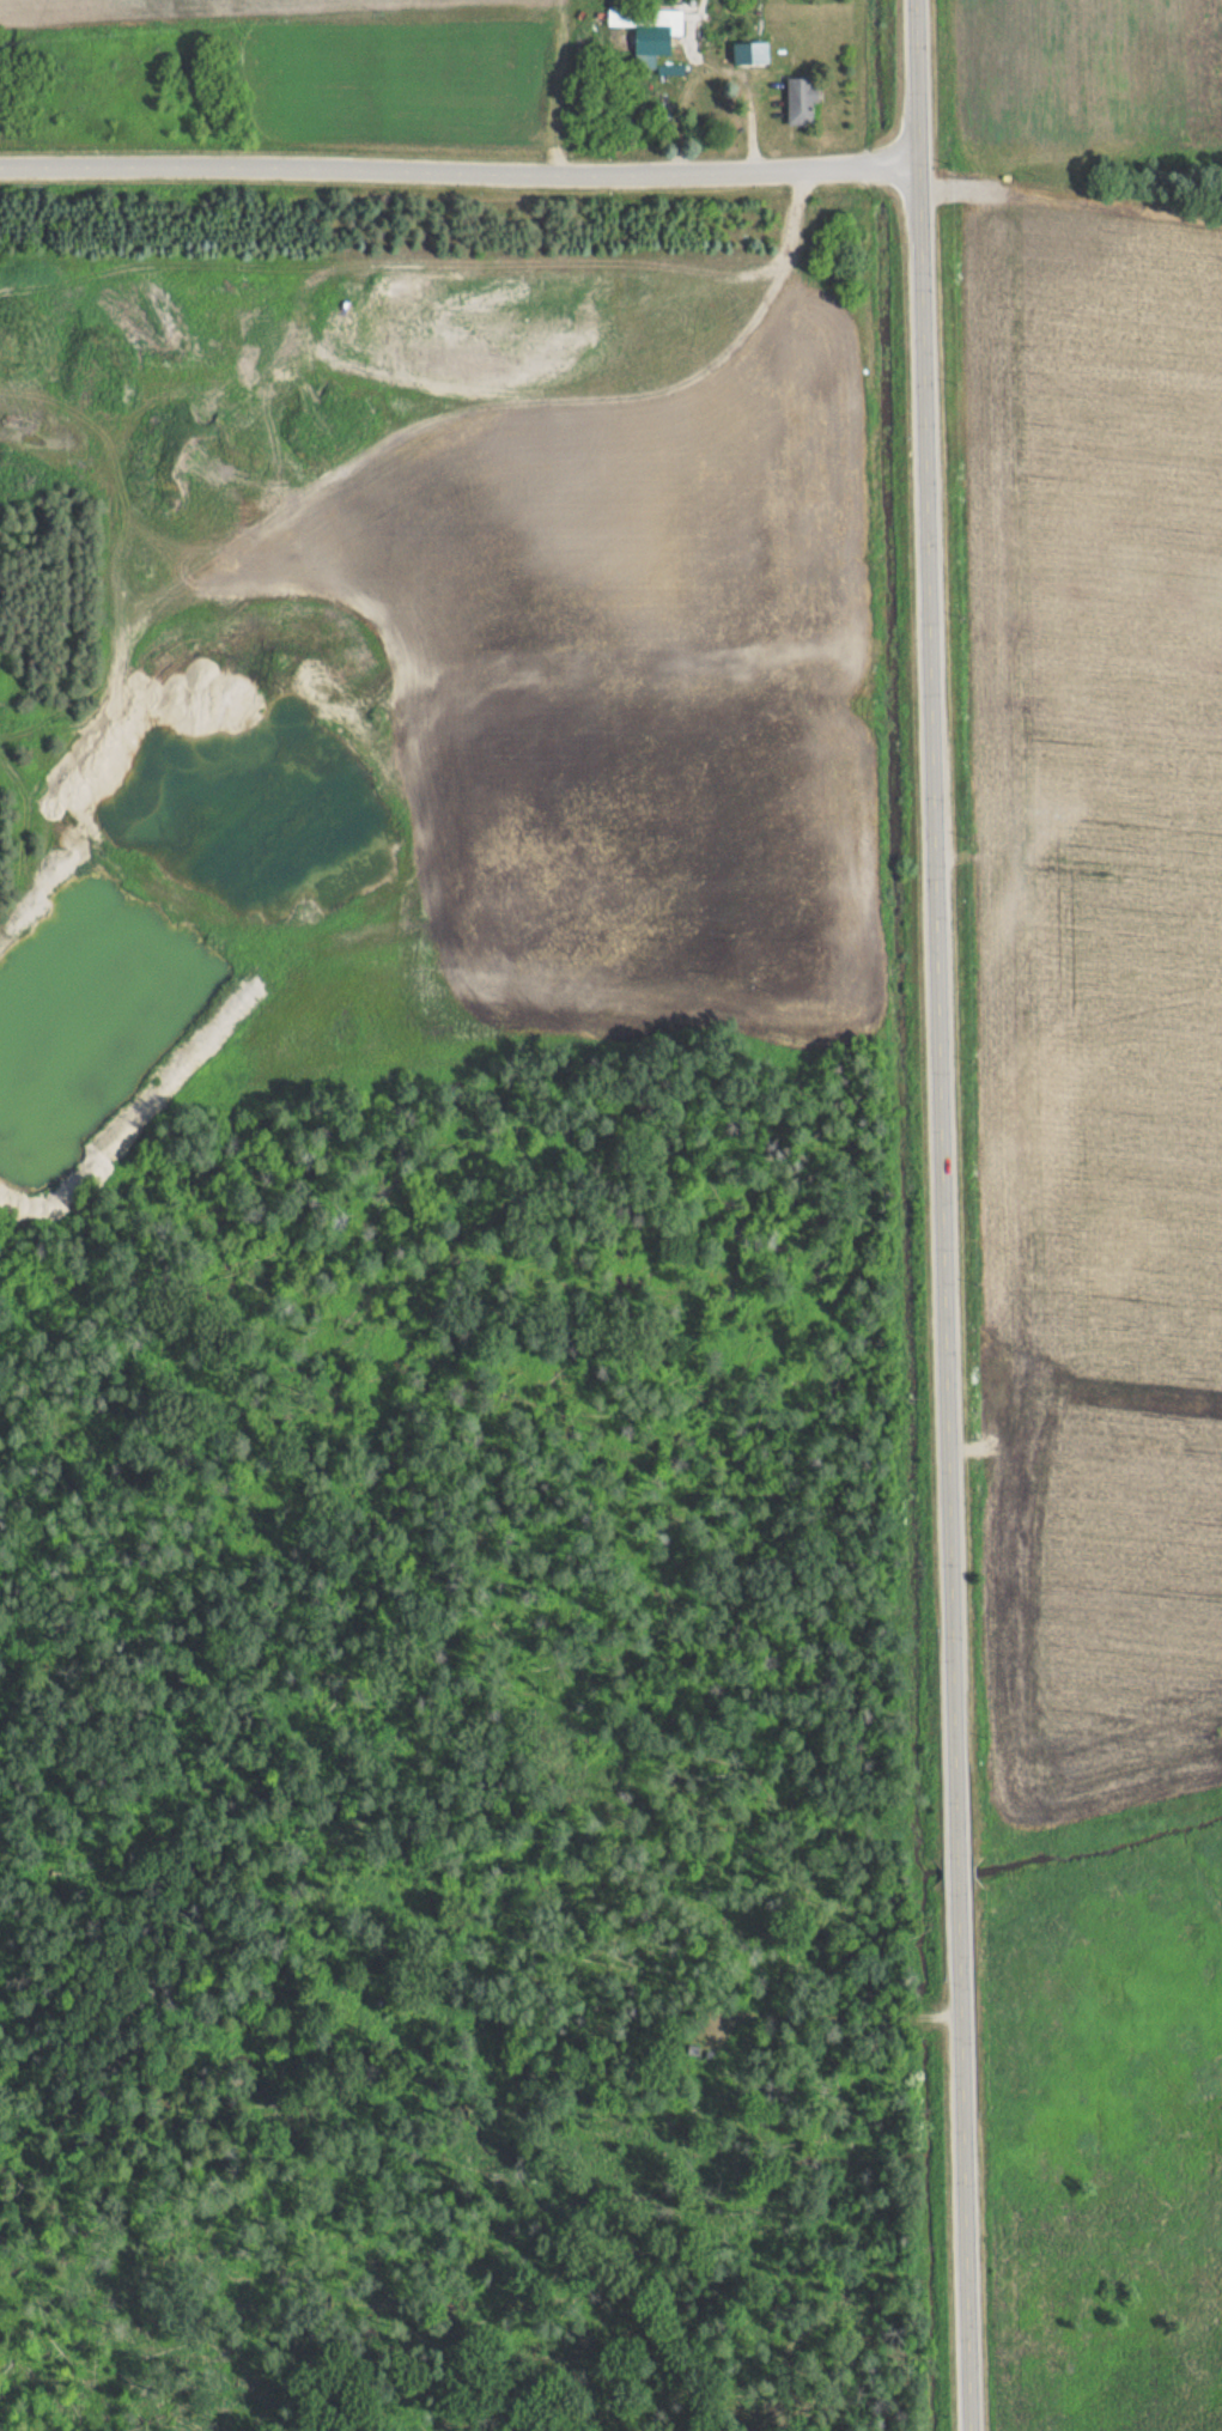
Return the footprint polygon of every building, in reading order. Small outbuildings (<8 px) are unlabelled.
[(682,10),(607,9),(607,26),(636,26),(635,68),(654,68),(655,56),(669,56),(669,35),(682,35),(682,10)] [(757,65),(756,42),(735,42),(736,66),(757,65)] [(788,123),(815,123),(815,80),(788,80),(788,123)]
